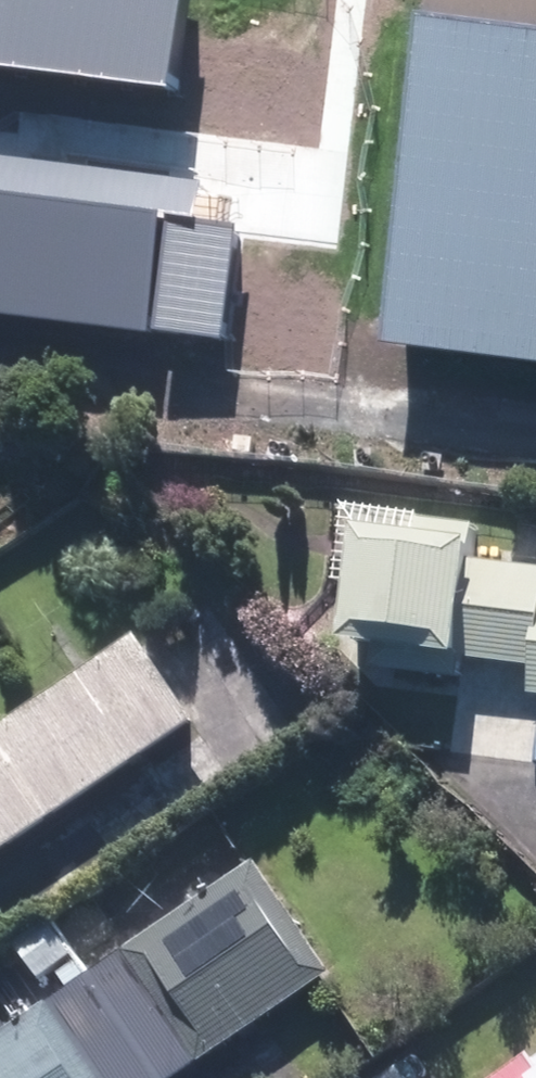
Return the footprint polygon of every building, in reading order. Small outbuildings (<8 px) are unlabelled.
[(165,87),(177,0),(0,0),(0,65),(165,87)] [(165,87),(182,90),(195,91),(239,97),(251,0),(177,0),(165,87)] [(422,15),(535,29),(535,0),(424,0),(422,15)] [(415,14),(377,343),(535,362),(535,29),(422,15),(415,14)] [(0,65),(0,105),(178,127),(179,113),(182,90),(0,65)] [(164,213),(192,217),(195,203),(200,181),(0,156),(0,193),(164,213)] [(164,213),(0,193),(0,313),(150,332),(164,213)] [(234,239),(236,223),(196,217),(192,217),(164,213),(150,332),(222,339),(234,239)] [(350,521),(333,634),(532,664),(535,633),(535,566),(461,555),(466,523),(403,513),(396,528),(350,521)] [(210,717),(154,633),(0,735),(0,856),(210,717)] [(0,1037),(0,1077),(185,1077),(342,975),(267,862),(0,1037)] [(510,1077),(535,1077),(535,1060),(510,1077)]
